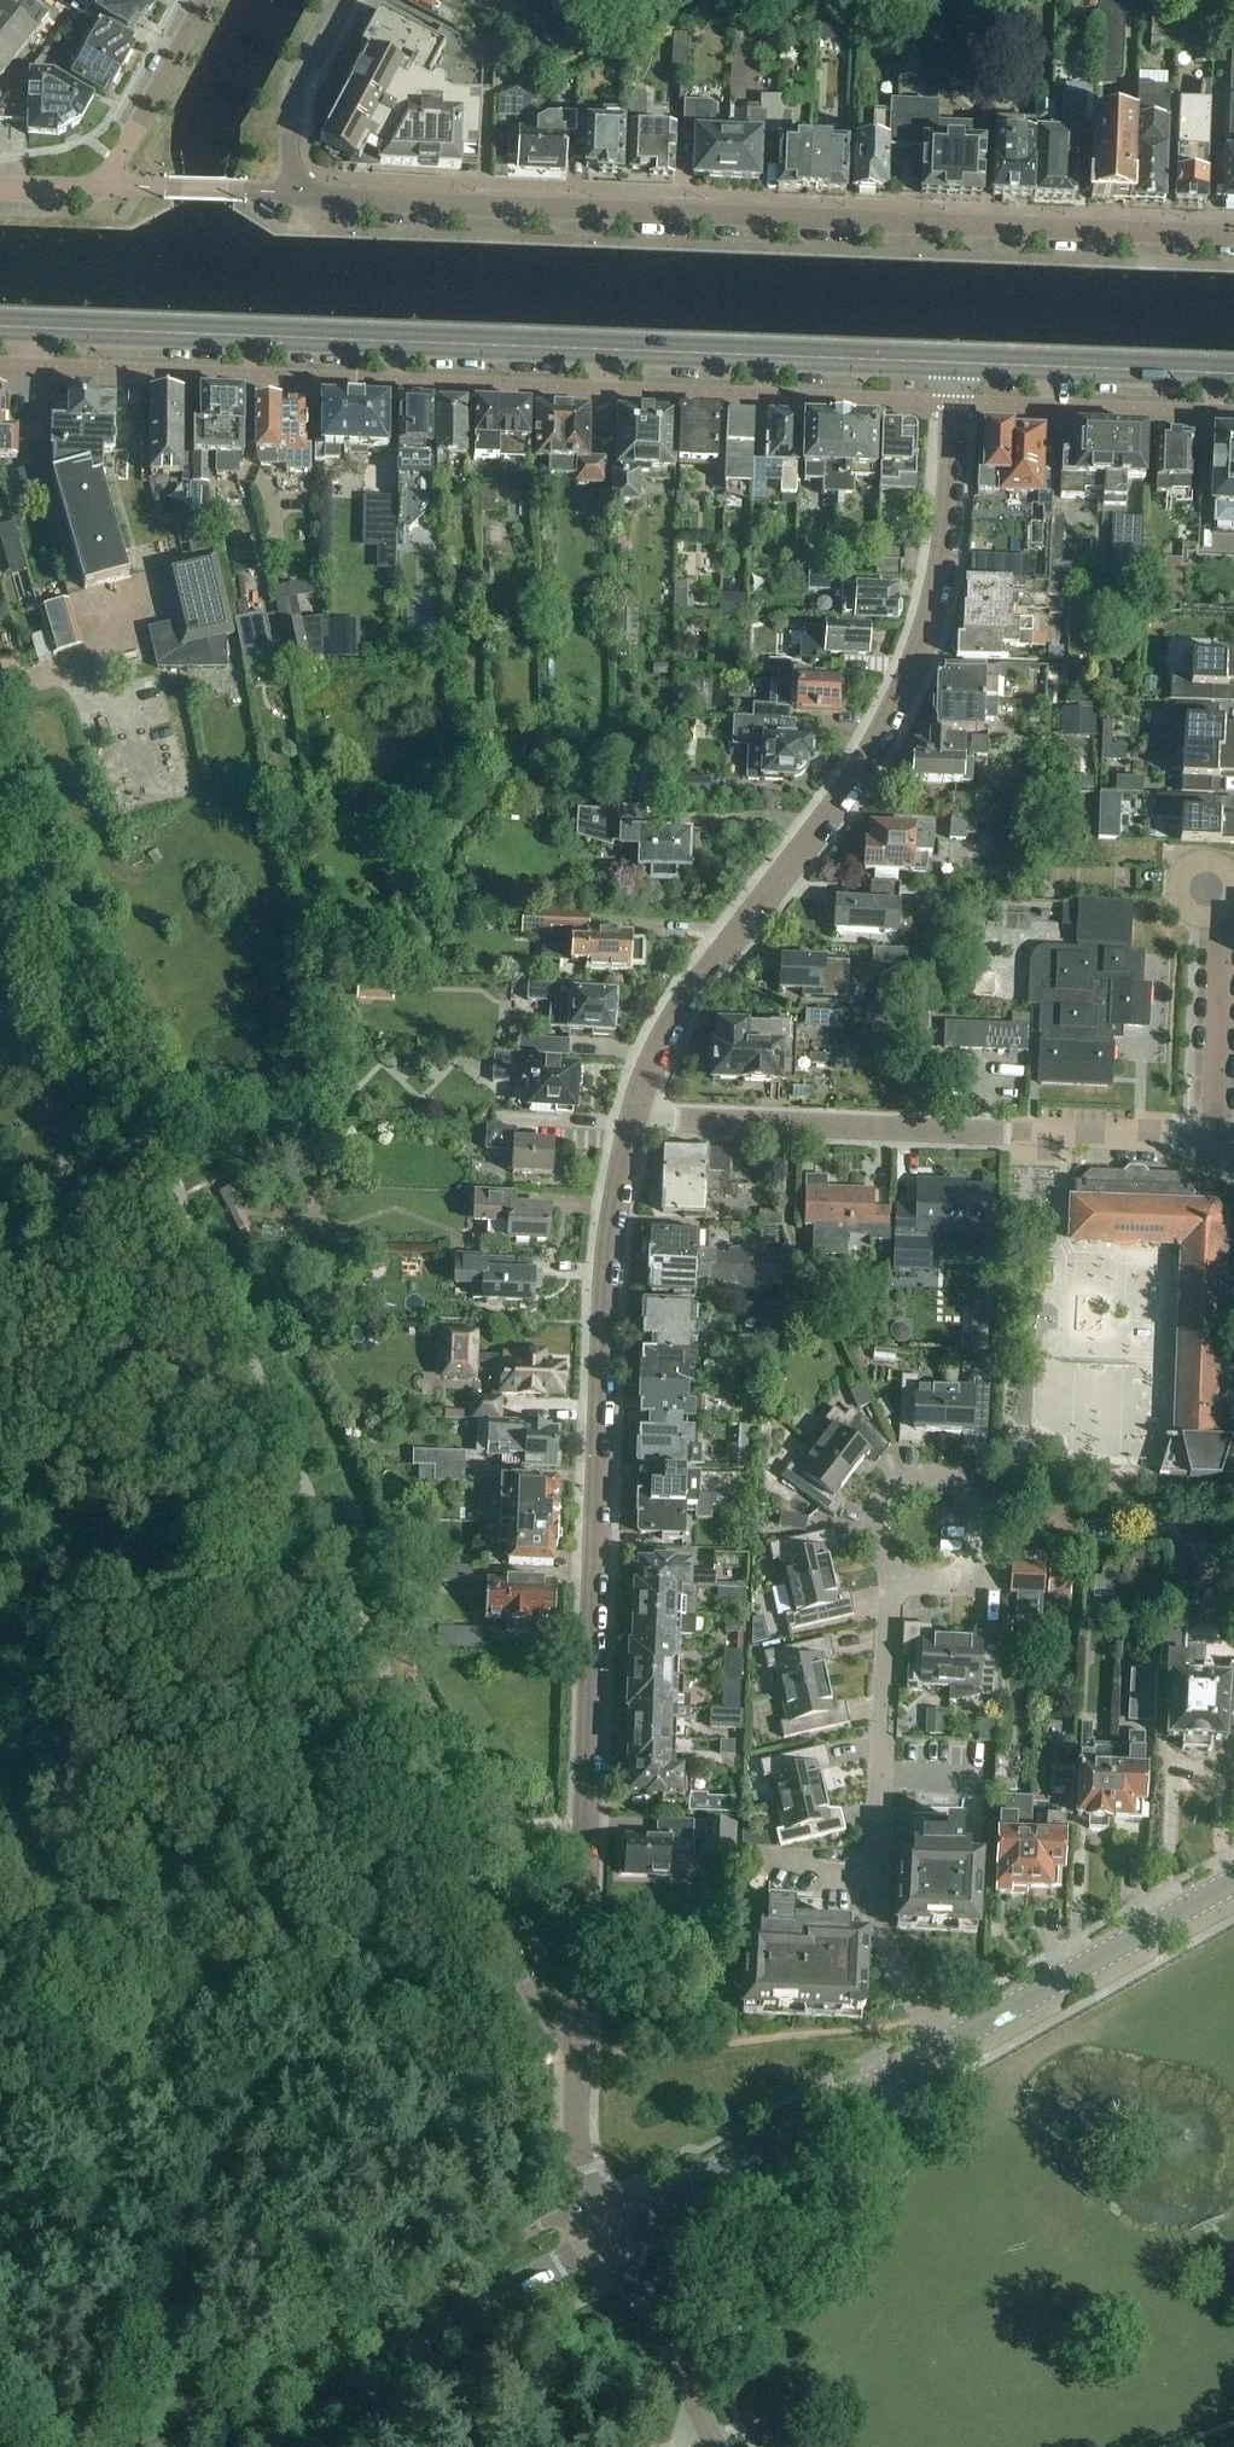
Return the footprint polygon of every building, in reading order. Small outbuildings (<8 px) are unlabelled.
[(50,18),(27,0),(5,0),(0,7),(0,81),(50,18)] [(102,27),(123,38),(137,14),(142,17),(144,14),(145,14),(149,13),(152,10),(153,6),(151,2),(151,0),(94,0),(90,8),(102,15),(97,24),(102,27)] [(455,29),(461,18),(437,5),(440,0),(400,0),(455,29)] [(564,16),(568,0),(536,0),(540,2),(564,16)] [(1098,0),(1083,0),(1082,9),(1097,10),(1098,0)] [(1123,0),(1098,0),(1097,10),(1094,87),(1114,88),(1120,82),(1123,0)] [(1157,51),(1175,51),(1176,6),(1159,6),(1157,51)] [(380,162),(380,166),(461,170),(462,155),(479,156),(483,88),(495,89),(496,56),(441,27),(434,41),(380,12),(361,48),(365,50),(340,96),(344,98),(320,143),(359,164),(365,154),(380,162)] [(840,42),(841,27),(821,26),(820,40),(840,42)] [(95,35),(86,51),(121,71),(131,53),(127,52),(132,43),(123,38),(102,27),(95,35)] [(557,54),(571,41),(557,27),(543,40),(557,54)] [(1205,205),(1233,206),(1233,40),(1229,40),(1224,154),(1215,154),(1214,174),(1207,174),(1205,205)] [(121,71),(86,51),(71,78),(103,95),(108,86),(111,88),(121,71)] [(899,80),(916,81),(917,55),(900,54),(899,80)] [(58,67),(42,58),(31,70),(55,73),(58,67)] [(58,137),(79,125),(79,124),(93,99),(59,80),(60,77),(55,74),(54,77),(53,76),(31,75),(30,86),(17,86),(0,111),(0,121),(29,122),(29,135),(58,137)] [(1175,203),(1205,205),(1207,174),(1210,99),(1211,87),(1202,86),(1201,98),(1186,98),(1185,105),(1179,105),(1175,203)] [(1034,198),(1075,200),(1077,135),(1078,136),(1085,133),(1086,133),(1087,98),(1086,98),(1086,89),(1065,88),(1065,98),(1063,98),(1063,115),(1053,115),(1054,107),(1037,107),(1034,198)] [(1133,202),(1164,203),(1169,93),(1137,92),(1133,202)] [(630,170),(649,171),(649,176),(673,177),(675,128),(644,127),(646,94),(631,93),(629,127),(632,127),(630,170)] [(762,135),(780,136),(781,136),(783,98),(761,97),(760,111),(747,111),(746,132),(729,132),(727,179),(748,180),(748,179),(760,180),(762,135)] [(778,189),(810,190),(809,185),(805,180),(809,141),(809,134),(803,133),(803,140),(790,140),(790,136),(791,136),(792,113),(793,98),(783,98),(781,136),(780,136),(778,189)] [(706,178),(727,179),(729,132),(712,131),(713,103),(685,102),(684,125),(696,126),(694,177),(706,178)] [(921,194),(981,197),(984,144),(978,144),(978,127),(936,125),(937,106),(891,104),(891,112),(890,150),(923,151),(921,194)] [(855,191),(879,192),(879,187),(888,188),(888,131),(889,131),(890,112),(874,111),(873,139),(857,139),(855,191)] [(599,169),(599,174),(623,174),(624,124),(624,114),(604,113),(603,123),(577,122),(576,146),(587,146),(586,169),(599,169)] [(519,161),(519,168),(522,168),(525,170),(533,171),(536,168),(547,169),(550,172),(558,172),(561,170),(565,170),(566,135),(576,135),(577,115),(560,114),(560,120),(549,119),(539,124),(539,133),(520,133),(520,140),(509,139),(508,160),(519,161)] [(1124,201),(1132,202),(1135,119),(1127,118),(1093,117),(1091,165),(1090,165),(1089,200),(1124,201)] [(993,197),(1032,198),(1034,124),(999,123),(995,126),(995,135),(994,135),(993,197)] [(809,185),(810,190),(846,191),(848,142),(809,141),(805,180),(809,185)] [(16,460),(17,430),(3,429),(5,389),(3,389),(0,386),(0,459),(16,460)] [(51,451),(54,451),(53,474),(52,474),(84,590),(130,577),(100,478),(102,453),(112,453),(114,404),(99,404),(99,402),(92,389),(77,388),(69,401),(69,402),(54,402),(51,451)] [(150,475),(182,475),(183,392),(151,391),(150,475)] [(192,485),(209,486),(209,456),(243,458),(243,395),(201,393),(202,425),(194,425),(194,455),(193,455),(192,485)] [(287,474),(310,475),(310,449),(306,449),(306,431),(307,431),(307,418),(306,418),(306,403),(280,402),(280,401),(277,400),(274,397),(274,396),(263,395),(262,396),(259,400),(256,400),(256,454),(277,455),(277,468),(287,469),(287,474)] [(357,448),(358,399),(322,398),(322,447),(316,447),(315,464),(325,464),(340,464),(340,448),(344,448),(344,455),(350,455),(350,448),(357,448)] [(389,400),(358,399),(357,448),(388,450),(389,400)] [(432,478),(433,402),(411,401),(401,401),(399,401),(398,462),(397,530),(409,531),(432,509),(432,501),(427,496),(427,484),(431,484),(431,478),(432,478)] [(436,473),(448,473),(448,459),(466,459),(467,403),(438,402),(436,473)] [(474,461),(529,463),(530,406),(475,404),(474,461)] [(575,478),(574,486),(604,486),(606,462),(589,461),(589,408),(536,406),(536,460),(549,460),(548,477),(549,477),(549,485),(555,485),(555,478),(575,478)] [(619,476),(611,476),(612,506),(639,504),(638,476),(649,476),(650,470),(674,471),(676,412),(618,409),(616,469),(618,469),(619,476)] [(691,462),(707,463),(707,462),(716,463),(718,414),(706,413),(693,412),(693,413),(681,412),(679,461),(691,462)] [(731,484),(730,491),(741,491),(742,485),(751,485),(754,415),(728,414),(725,484),(731,484)] [(783,495),(782,505),(795,505),(796,496),(799,417),(770,416),(769,440),(766,440),(765,462),(753,462),(752,501),(765,501),(765,483),(781,484),(781,495),(783,495)] [(822,496),(838,496),(841,418),(829,418),(828,418),(805,418),(803,468),(823,469),(822,496)] [(841,418),(838,496),(844,497),(853,497),(853,480),(874,481),(874,471),(876,420),(852,419),(853,419),(841,418)] [(904,423),(903,424),(902,425),(901,427),(901,428),(881,427),(879,492),(915,493),(917,430),(916,428),(916,427),(916,426),(915,424),(914,423),(911,422),(909,421),(907,422),(904,423)] [(1052,517),(1054,463),(1041,463),(1042,430),(1021,430),(1021,433),(1010,432),(1010,428),(1007,427),(1004,426),(1001,425),(999,425),(996,425),(994,425),(990,427),(987,427),(985,473),(979,473),(978,491),(1001,492),(1001,493),(1040,494),(1039,508),(1044,509),(1044,517),(1052,517)] [(1111,577),(1141,578),(1143,520),(1125,519),(1125,481),(1144,482),(1146,430),(1076,427),(1075,452),(1062,451),(1060,499),(1083,499),(1098,499),(1098,516),(1106,516),(1106,521),(1113,522),(1111,577)] [(1158,435),(1156,495),(1189,495),(1191,450),(1192,436),(1189,436),(1186,433),(1175,432),(1172,436),(1158,435)] [(1221,432),(1218,508),(1233,508),(1233,433),(1221,432)] [(1195,434),(1192,436),(1191,450),(1203,451),(1204,434),(1195,434)] [(493,512),(493,493),(478,492),(478,512),(493,512)] [(677,493),(677,510),(688,511),(689,494),(677,493)] [(396,530),(396,499),(380,499),(380,529),(396,530)] [(1050,564),(1049,582),(1048,596),(1070,597),(1072,565),(1062,565),(1064,517),(1052,517),(1050,564)] [(14,575),(28,571),(13,523),(0,527),(0,529),(14,575)] [(876,577),(900,578),(900,563),(904,563),(905,548),(882,547),(881,555),(877,555),(876,577)] [(215,555),(163,567),(176,623),(148,630),(157,670),(227,670),(227,637),(234,635),(215,555)] [(797,556),(797,573),(818,573),(818,556),(797,556)] [(992,557),(973,556),(972,579),(991,580),(992,557)] [(484,564),(485,587),(495,587),(495,575),(494,575),(493,563),(484,564)] [(841,577),(809,576),(808,592),(839,594),(839,605),(842,606),(842,620),(897,622),(897,619),(901,616),(901,606),(898,603),(898,600),(897,600),(897,588),(841,586),(841,577)] [(1180,577),(1166,576),(1165,605),(1179,605),(1180,577)] [(964,608),(1007,610),(1018,610),(1018,609),(1011,609),(1011,597),(1036,597),(1037,583),(966,582),(966,590),(966,593),(963,595),(963,602),(966,604),(965,607),(964,608)] [(687,592),(675,592),(675,612),(687,612),(687,592)] [(53,657),(81,648),(67,602),(39,611),(53,657)] [(964,628),(964,632),(1032,635),(1032,623),(1032,622),(1006,621),(1007,610),(964,608),(963,608),(963,611),(959,611),(958,623),(963,623),(962,627),(963,627),(964,627),(963,628),(964,628)] [(617,638),(629,639),(630,612),(618,611),(617,638)] [(1139,611),(1138,625),(1148,625),(1148,620),(1148,612),(1139,611)] [(235,620),(245,668),(273,662),(264,615),(235,620)] [(323,619),(279,626),(287,663),(323,659),(323,632),(323,619)] [(1032,623),(1032,635),(1044,635),(1045,623),(1032,623)] [(805,630),(805,661),(827,662),(828,655),(868,656),(869,626),(826,624),(826,625),(815,624),(815,630),(805,630)] [(323,632),(323,659),(358,659),(358,632),(323,632)] [(1032,635),(964,632),(964,638),(957,638),(957,642),(953,645),(952,652),(956,655),(956,659),(1008,660),(1008,659),(1007,659),(1007,660),(1001,660),(1001,647),(1031,648),(1031,646),(1032,635)] [(1032,635),(1031,646),(1044,647),(1044,635),(1032,635)] [(1062,662),(1063,650),(1049,649),(1049,661),(1062,662)] [(1192,654),(1191,680),(1171,680),(1170,702),(1214,704),(1215,689),(1233,690),(1233,660),(1214,659),(1215,654),(1192,654)] [(4,677),(23,670),(16,655),(0,661),(0,668),(4,677)] [(769,673),(771,673),(777,673),(791,673),(791,662),(769,661),(769,673)] [(938,679),(937,699),(996,702),(997,681),(1028,683),(1029,666),(1001,665),(985,670),(945,669),(945,679),(938,679)] [(654,676),(670,676),(670,666),(654,666),(654,676)] [(754,707),(753,721),(753,722),(787,724),(787,723),(788,710),(838,713),(838,710),(841,710),(842,683),(840,683),(840,680),(811,679),(811,674),(791,673),(777,673),(771,673),(771,688),(777,689),(776,707),(754,707)] [(996,702),(937,699),(937,702),(933,705),(932,715),(937,718),(937,721),(938,721),(937,731),(988,733),(988,728),(983,728),(983,722),(996,723),(996,702)] [(1174,730),(1185,730),(1184,749),(1183,750),(1233,752),(1233,724),(1221,723),(1221,708),(1175,706),(1174,730)] [(1096,739),(1096,711),(1062,710),(1061,738),(1096,739)] [(753,722),(753,721),(734,720),(733,747),(749,748),(748,782),(761,782),(783,783),(784,779),(794,779),(798,779),(799,778),(800,777),(802,776),(804,774),(805,772),(806,770),(806,768),(806,760),(812,760),(813,739),(794,738),(794,723),(787,723),(787,724),(753,722)] [(1111,747),(1112,723),(1102,723),(1102,747),(1111,747)] [(948,741),(949,737),(921,736),(920,744),(915,743),(914,764),(911,764),(909,768),(908,776),(910,780),(913,780),(913,783),(971,786),(972,764),(962,764),(963,742),(948,741)] [(972,738),(971,757),(987,757),(988,738),(972,738)] [(1214,796),(1214,781),(1233,781),(1233,752),(1183,750),(1181,795),(1214,796)] [(1093,779),(1072,778),(1071,789),(1093,790),(1093,779)] [(679,795),(710,796),(710,780),(680,779),(679,795)] [(1117,779),(1117,793),(1142,794),(1143,779),(1117,779)] [(953,810),(977,812),(978,797),(953,796),(953,810)] [(1180,843),(1233,845),(1233,815),(1218,815),(1218,800),(1156,797),(1156,821),(1181,822),(1180,843)] [(651,868),(651,880),(677,881),(677,869),(689,869),(690,835),(642,834),(643,829),(660,830),(660,829),(670,829),(670,811),(599,808),(599,813),(577,812),(576,840),(612,850),(613,844),(622,844),(622,846),(642,847),(641,862),(640,862),(639,867),(651,868)] [(951,818),(949,841),(965,842),(966,834),(975,835),(976,819),(951,818)] [(915,828),(915,827),(871,825),(870,843),(866,842),(865,871),(913,873),(926,873),(926,858),(932,858),(933,829),(915,828)] [(835,931),(884,934),(885,918),(897,919),(899,886),(870,884),(869,903),(836,902),(835,931)] [(930,900),(945,901),(945,889),(931,888),(930,900)] [(1043,1035),(1042,1044),(1041,1044),(1039,1085),(1110,1088),(1112,1047),(1111,1047),(1112,1027),(1147,1029),(1149,988),(1140,987),(1142,956),(1127,955),(1128,947),(1130,947),(1132,906),(1065,903),(1064,926),(1079,927),(1078,945),(1079,945),(1079,952),(1044,951),(1041,952),(1040,953),(1038,954),(1037,955),(1036,957),(1034,959),(1033,962),(1032,964),(1032,966),(1032,967),(1032,970),(1033,973),(1034,976),(1036,978),(1037,980),(1040,982),(1042,984),(1042,991),(1040,1035),(1043,1035)] [(586,964),(586,971),(631,973),(631,966),(642,967),(643,943),(632,942),(632,936),(589,934),(590,914),(522,912),(522,934),(551,935),(551,929),(573,930),(573,941),(571,941),(571,942),(560,942),(559,961),(571,961),(570,963),(586,964)] [(872,966),(907,969),(907,954),(873,951),(872,966)] [(845,1001),(847,970),(849,970),(849,964),(825,963),(825,962),(781,960),(780,990),(802,991),(801,999),(845,1001)] [(371,980),(359,980),(358,1000),(370,1001),(371,980)] [(593,1032),(593,1036),(609,1037),(610,1033),(612,1033),(613,1027),(615,1028),(616,1015),(614,1015),(615,996),(573,993),(573,987),(528,984),(527,1002),(551,1004),(549,1028),(560,1029),(560,1031),(563,1035),(569,1036),(570,1030),(593,1032)] [(825,1014),(825,1028),(837,1029),(837,1014),(825,1014)] [(944,1049),(1028,1053),(1029,1016),(1012,1015),(1012,1026),(945,1024),(944,1049)] [(743,1082),(743,1084),(772,1085),(772,1083),(779,1083),(794,1083),(796,1024),(744,1022),(744,1027),(719,1026),(718,1047),(713,1046),(712,1081),(743,1082)] [(519,1054),(568,1057),(569,1042),(520,1039),(519,1054)] [(555,1112),(555,1116),(572,1117),(574,1088),(581,1089),(582,1072),(558,1070),(559,1065),(541,1064),(541,1069),(522,1068),(523,1056),(494,1054),(492,1083),(532,1086),(530,1110),(555,1112)] [(804,1066),(826,1066),(826,1056),(804,1056),(804,1066)] [(512,1174),(552,1176),(554,1143),(515,1141),(516,1131),(487,1129),(486,1151),(513,1152),(512,1174)] [(663,1170),(662,1185),(723,1188),(724,1176),(729,1176),(731,1151),(687,1149),(687,1153),(666,1152),(665,1170),(663,1170)] [(1160,1476),(1233,1479),(1233,1220),(1223,1219),(1212,1208),(1213,1188),(1205,1183),(1197,1187),(1187,1187),(1187,1185),(1180,1178),(1148,1176),(1142,1170),(1129,1170),(1123,1176),(1091,1174),(1084,1181),(1084,1183),(1074,1183),(1073,1203),(1072,1241),(1172,1244),(1184,1257),(1177,1439),(1165,1439),(1165,1441),(1170,1442),(1160,1476)] [(813,1256),(846,1257),(847,1236),(871,1237),(871,1240),(888,1241),(890,1210),(873,1209),(873,1192),(827,1190),(826,1180),(827,1180),(827,1179),(807,1178),(805,1228),(807,1228),(807,1226),(814,1227),(813,1256)] [(895,1270),(930,1271),(931,1236),(989,1238),(991,1189),(949,1188),(949,1183),(918,1182),(917,1209),(897,1208),(895,1270)] [(241,1198),(234,1185),(218,1194),(225,1206),(241,1198)] [(723,1188),(662,1185),(662,1196),(664,1196),(663,1214),(685,1215),(684,1219),(704,1220),(705,1195),(723,1196),(723,1188)] [(738,1198),(739,1187),(725,1187),(725,1197),(738,1198)] [(549,1242),(550,1209),(515,1207),(515,1194),(485,1192),(475,1192),(474,1217),(474,1222),(502,1224),(509,1224),(508,1240),(549,1242)] [(648,1252),(648,1263),(753,1268),(753,1250),(729,1249),(729,1255),(710,1255),(709,1264),(696,1263),(696,1252),(708,1253),(709,1234),(697,1234),(697,1231),(676,1230),(675,1235),(654,1234),(653,1252),(648,1252)] [(456,1286),(484,1287),(483,1302),(532,1304),(533,1288),(541,1289),(541,1278),(533,1278),(533,1273),(516,1273),(517,1260),(457,1258),(456,1286)] [(278,1260),(278,1272),(291,1272),(291,1260),(278,1260)] [(753,1268),(648,1263),(647,1275),(652,1275),(652,1293),(673,1294),(673,1299),(694,1300),(695,1280),(708,1280),(707,1287),(735,1288),(736,1282),(753,1282),(754,1268),(753,1268)] [(784,1293),(783,1307),(794,1308),(794,1293),(784,1293)] [(642,1339),(648,1339),(667,1339),(667,1346),(673,1346),(672,1354),(695,1355),(697,1307),(645,1305),(645,1326),(643,1326),(642,1339)] [(891,1330),(891,1337),(898,1344),(904,1344),(909,1340),(909,1334),(902,1327),(896,1326),(891,1330)] [(501,1393),(562,1395),(562,1389),(563,1385),(563,1377),(562,1373),(563,1367),(543,1366),(544,1355),(522,1354),(522,1355),(503,1354),(503,1358),(475,1357),(476,1335),(443,1334),(442,1378),(474,1379),(475,1364),(502,1365),(501,1393)] [(736,1338),(735,1352),(750,1352),(751,1339),(736,1338)] [(643,1364),(642,1385),(694,1388),(695,1355),(672,1354),(673,1346),(667,1346),(667,1339),(648,1339),(648,1352),(642,1352),(642,1364),(643,1364)] [(750,1352),(735,1352),(735,1361),(750,1362),(750,1352)] [(914,1433),(943,1435),(945,1387),(918,1385),(918,1378),(902,1377),(899,1444),(913,1445),(914,1433)] [(945,1387),(943,1435),(972,1436),(972,1448),(986,1449),(989,1382),(973,1381),(973,1388),(945,1387)] [(645,1418),(645,1431),(663,1432),(663,1425),(668,1425),(668,1418),(687,1419),(687,1420),(693,1420),(694,1388),(642,1385),(642,1405),(640,1405),(639,1418),(645,1418)] [(852,1392),(859,1410),(871,1405),(863,1387),(852,1392)] [(876,1404),(884,1421),(894,1416),(886,1399),(876,1404)] [(501,1421),(501,1401),(473,1400),(472,1420),(501,1421)] [(889,1447),(857,1414),(851,1422),(834,1409),(825,1421),(830,1426),(813,1448),(851,1477),(869,1454),(879,1461),(889,1447)] [(663,1432),(645,1431),(639,1431),(639,1443),(640,1444),(639,1464),(704,1467),(705,1447),(700,1447),(692,1446),(692,1432),(687,1432),(687,1420),(687,1419),(668,1418),(668,1425),(663,1425),(663,1432)] [(502,1457),(502,1466),(525,1467),(556,1468),(556,1463),(560,1463),(561,1444),(557,1444),(557,1431),(548,1431),(548,1426),(489,1424),(488,1437),(487,1457),(502,1457)] [(851,1477),(813,1448),(796,1470),(791,1465),(781,1478),(834,1519),(843,1507),(833,1500),(851,1477)] [(413,1467),(434,1468),(465,1469),(465,1454),(435,1454),(414,1453),(413,1467)] [(465,1469),(434,1468),(434,1484),(464,1485),(465,1469)] [(637,1494),(636,1506),(684,1507),(684,1508),(696,1508),(712,1508),(726,1508),(727,1497),(697,1496),(697,1479),(685,1478),(685,1473),(664,1472),(664,1477),(642,1476),(641,1494),(637,1494)] [(501,1496),(500,1524),(558,1527),(557,1527),(558,1511),(550,1505),(550,1499),(552,1499),(555,1498),(556,1497),(557,1496),(558,1494),(559,1493),(559,1491),(558,1489),(557,1487),(556,1486),(555,1485),(554,1484),(552,1483),(480,1480),(480,1496),(501,1496)] [(684,1507),(636,1506),(636,1517),(641,1517),(640,1535),(662,1536),(662,1541),(683,1542),(684,1508),(684,1507)] [(711,1520),(712,1508),(696,1508),(696,1519),(711,1520)] [(793,1528),(813,1533),(816,1521),(796,1517),(793,1528)] [(558,1527),(500,1524),(499,1547),(484,1546),(484,1558),(508,1559),(508,1566),(552,1568),(553,1550),(557,1550),(558,1527)] [(779,1560),(786,1587),(832,1577),(826,1548),(838,1545),(834,1531),(769,1546),(772,1561),(779,1560)] [(713,1569),(747,1571),(748,1556),(714,1555),(713,1569)] [(640,1563),(639,1585),(639,1586),(693,1588),(697,1588),(715,1589),(716,1574),(689,1573),(690,1562),(656,1561),(656,1564),(640,1563)] [(1043,1597),(1045,1597),(1046,1566),(1011,1565),(1010,1595),(1017,1596),(1019,1596),(1038,1596),(1043,1597)] [(429,1583),(472,1585),(473,1569),(430,1566),(429,1583)] [(1115,1593),(1115,1579),(1119,1579),(1119,1567),(1102,1566),(1102,1579),(1094,1578),(1094,1592),(1115,1593)] [(1048,1596),(1071,1598),(1073,1569),(1050,1567),(1048,1596)] [(1084,1578),(1085,1567),(1077,1567),(1077,1578),(1084,1578)] [(832,1577),(786,1587),(792,1614),(785,1616),(788,1631),(854,1616),(851,1602),(839,1605),(832,1577)] [(543,1584),(543,1583),(508,1581),(508,1583),(486,1582),(485,1621),(506,1622),(506,1633),(530,1634),(530,1623),(554,1624),(556,1585),(543,1584)] [(635,1612),(635,1616),(694,1618),(695,1600),(692,1600),(693,1588),(639,1586),(639,1585),(636,1585),(635,1600),(633,1603),(633,1610),(635,1612)] [(718,1601),(736,1602),(737,1590),(718,1589),(718,1601)] [(1017,1596),(1016,1618),(1041,1619),(1043,1597),(1038,1596),(1019,1596),(1017,1596)] [(634,1632),(634,1646),(679,1647),(679,1634),(694,1634),(694,1618),(635,1616),(635,1620),(633,1622),(632,1629),(634,1632)] [(740,1621),(726,1620),(726,1633),(739,1634),(740,1621)] [(922,1686),(950,1688),(952,1640),(923,1638),(924,1626),(903,1625),(902,1657),(908,1657),(906,1693),(922,1693),(922,1686)] [(484,1629),(438,1628),(437,1648),(484,1649),(484,1629)] [(952,1640),(950,1688),(978,1689),(977,1696),(998,1697),(1001,1630),(982,1629),(981,1641),(952,1640)] [(1229,1665),(1229,1678),(1203,1677),(1204,1648),(1185,1647),(1186,1631),(1160,1630),(1158,1670),(1167,1670),(1166,1706),(1169,1706),(1167,1739),(1183,1740),(1182,1751),(1209,1752),(1210,1741),(1226,1742),(1227,1729),(1233,1729),(1233,1665),(1229,1665)] [(750,1635),(753,1645),(764,1643),(761,1632),(750,1635)] [(775,1668),(781,1695),(827,1685),(821,1656),(833,1654),(829,1639),(764,1654),(767,1670),(775,1668)] [(630,1673),(630,1677),(678,1679),(679,1647),(634,1646),(631,1645),(631,1661),(629,1664),(628,1671),(630,1673)] [(725,1658),(724,1681),(737,1681),(737,1682),(740,1682),(741,1659),(725,1658)] [(629,1709),(631,1709),(689,1711),(690,1686),(683,1686),(683,1679),(678,1679),(630,1677),(630,1681),(628,1683),(628,1690),(630,1693),(629,1709)] [(737,1681),(724,1681),(723,1693),(737,1694),(737,1682),(737,1681)] [(827,1685),(781,1695),(787,1723),(780,1724),(783,1740),(849,1725),(846,1711),(834,1713),(827,1685)] [(1155,1723),(1157,1693),(1130,1691),(1128,1721),(1155,1723)] [(630,1738),(630,1740),(675,1742),(676,1721),(690,1722),(691,1711),(689,1711),(631,1709),(631,1723),(629,1725),(629,1732),(629,1735),(630,1738)] [(741,1713),(717,1712),(711,1712),(710,1729),(741,1730),(741,1713)] [(926,1736),(949,1737),(949,1717),(927,1716),(926,1736)] [(1109,1820),(1111,1762),(1112,1749),(1093,1748),(1094,1742),(1091,1742),(1092,1726),(1081,1726),(1077,1818),(1086,1819),(1086,1821),(1089,1821),(1088,1831),(1106,1831),(1107,1822),(1109,1822),(1109,1820)] [(1127,1763),(1111,1762),(1109,1820),(1141,1821),(1142,1804),(1143,1804),(1144,1771),(1143,1771),(1144,1735),(1129,1734),(1127,1763)] [(629,1770),(632,1770),(681,1772),(682,1758),(674,1757),(675,1742),(630,1740),(630,1742),(628,1744),(628,1751),(630,1754),(629,1770)] [(720,1755),(733,1756),(734,1742),(721,1742),(720,1755)] [(770,1777),(777,1804),(823,1793),(817,1764),(829,1762),(825,1747),(760,1763),(763,1778),(770,1777)] [(681,1772),(632,1770),(632,1792),(648,1792),(648,1796),(662,1796),(662,1804),(689,1805),(688,1815),(733,1816),(733,1801),(708,1800),(708,1797),(690,1796),(691,1775),(681,1775),(681,1772)] [(1032,1801),(1030,1836),(1032,1836),(1031,1859),(1028,1858),(1027,1890),(1028,1890),(1050,1891),(1050,1890),(1059,1890),(1060,1872),(1061,1872),(1063,1838),(1062,1838),(1064,1808),(1072,1808),(1074,1776),(1059,1775),(1058,1780),(1052,1779),(1051,1802),(1032,1801)] [(823,1793),(777,1804),(783,1831),(776,1832),(780,1848),(845,1833),(842,1818),(830,1821),(823,1793)] [(1032,1836),(1030,1836),(1016,1836),(1017,1800),(1001,1799),(997,1869),(998,1869),(997,1895),(1009,1895),(1028,1896),(1028,1890),(1027,1890),(1028,1858),(1031,1859),(1032,1836)] [(732,1825),(658,1822),(657,1841),(625,1840),(625,1860),(621,1860),(621,1876),(634,1877),(634,1873),(656,1874),(656,1877),(670,1878),(671,1841),(700,1842),(699,1861),(730,1863),(732,1825)] [(900,1846),(896,1931),(977,1935),(981,1850),(961,1849),(962,1825),(930,1823),(929,1837),(922,1836),(921,1847),(900,1846)] [(802,1923),(803,1908),(768,1906),(766,1930),(746,1929),(745,1967),(732,1987),(744,1994),(743,2015),(862,2020),(866,1935),(848,1934),(848,1925),(802,1923)]
